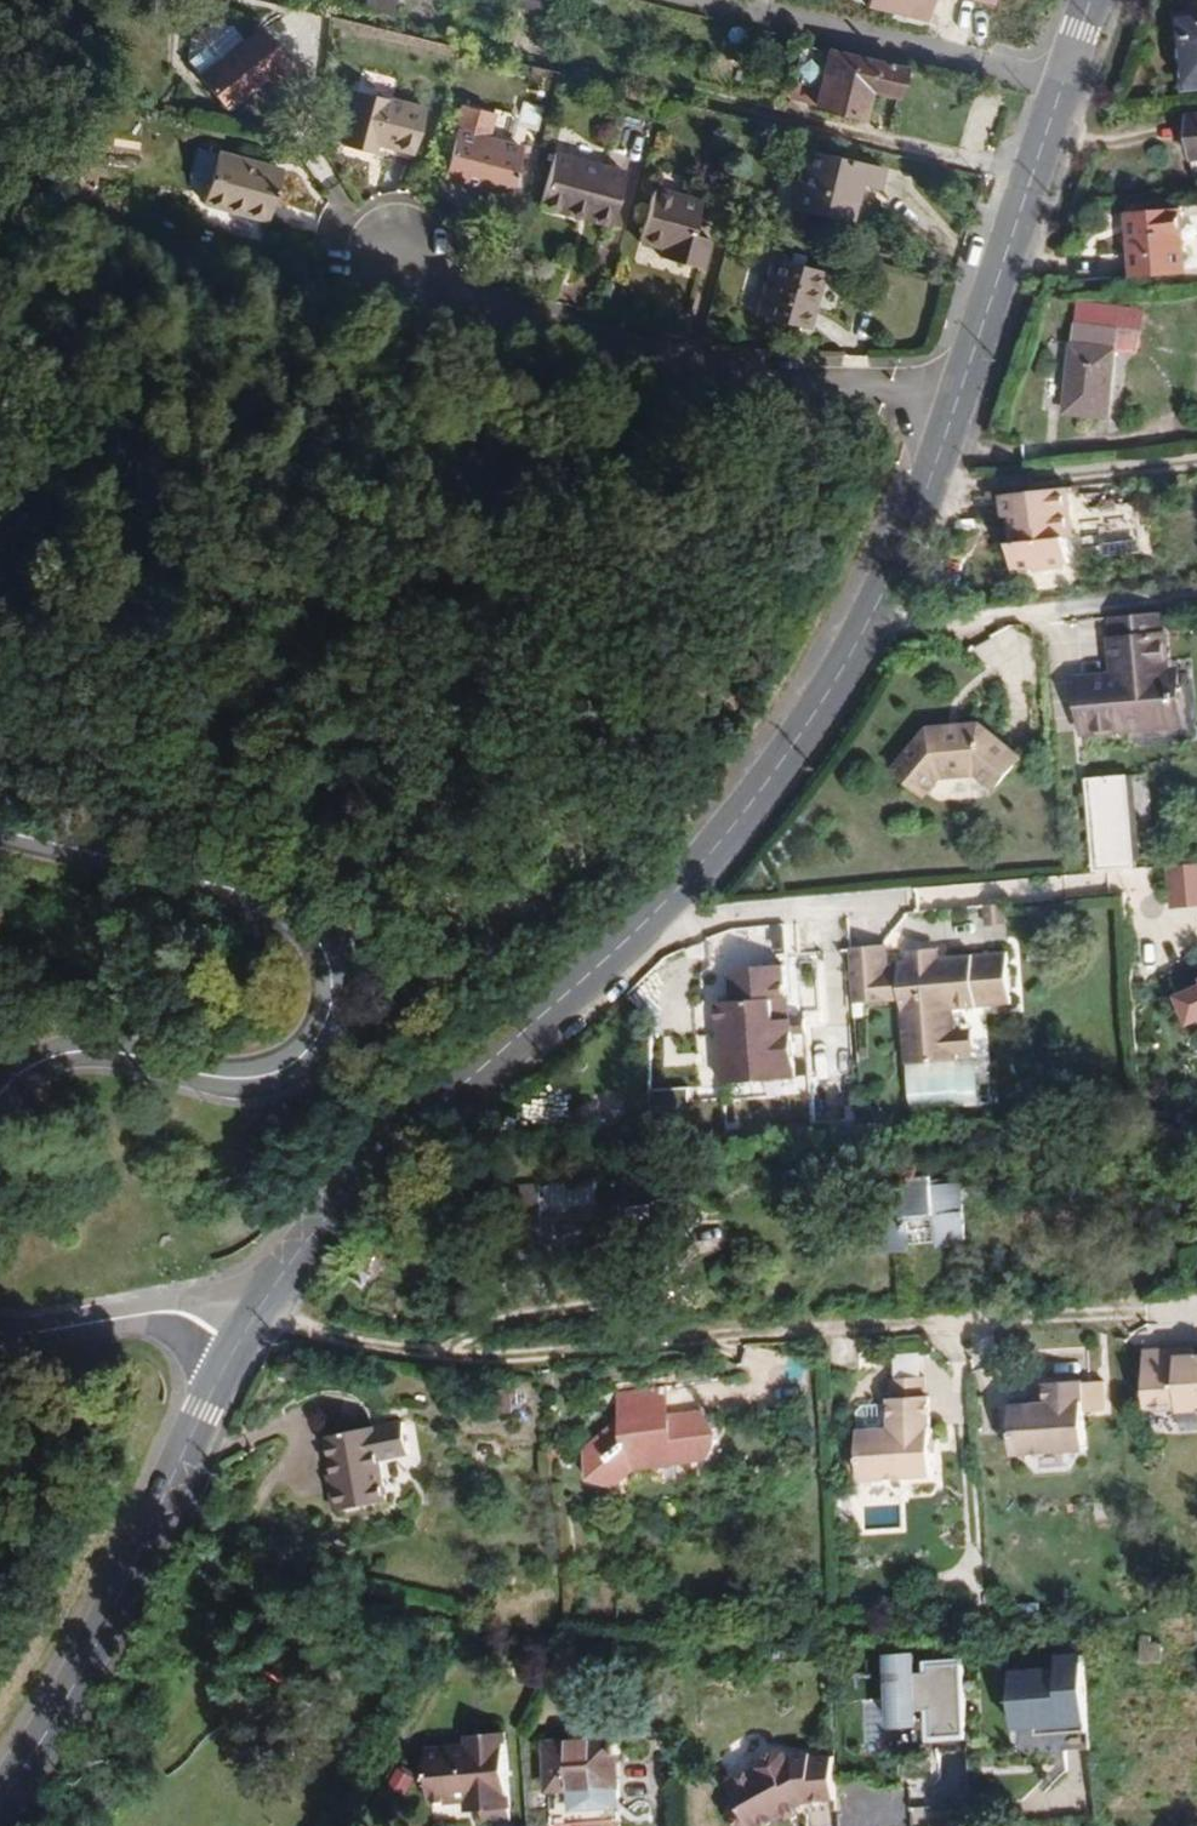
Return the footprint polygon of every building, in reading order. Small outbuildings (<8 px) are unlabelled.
[(358,3),(387,10),(389,0),(359,0),(358,3)] [(544,0),(507,0),(542,9),(544,0)] [(864,9),(924,22),(929,0),(866,0),(864,9)] [(1186,92),(1196,91),(1196,14),(1180,16),(1186,92)] [(237,35),(223,16),(203,16),(183,33),(180,55),(194,72),(237,35)] [(272,85),(293,66),(254,20),(237,35),(194,72),(220,104),(260,70),(272,85)] [(884,100),(891,71),(788,46),(779,83),(808,90),(803,110),(848,121),(855,93),(884,100)] [(803,110),(808,90),(779,83),(774,103),(803,110)] [(400,151),(412,105),(344,87),(328,142),(359,150),(361,140),(400,151)] [(494,188),(507,140),(472,130),(479,105),(448,97),(428,170),(494,188)] [(838,221),(847,182),(866,186),(871,164),(791,145),(777,206),(838,221)] [(599,219),(613,169),(543,149),(526,204),(565,215),(566,210),(599,219)] [(256,221),(269,170),(205,153),(192,205),(256,221)] [(698,233),(677,227),(687,193),(641,181),(626,236),(646,242),(643,253),(689,265),(698,233)] [(599,219),(566,210),(565,215),(597,225),(599,219)] [(1186,213),(1130,217),(1134,278),(1190,274),(1186,213)] [(793,311),(805,268),(755,255),(739,313),(784,326),(789,310),(793,311)] [(1111,420),(1121,330),(1079,325),(1068,415),(1090,418),(1111,420)] [(1109,436),(1111,420),(1090,418),(1088,437),(1109,436)] [(1076,487),(1010,492),(1011,515),(1022,514),(1025,541),(1019,541),(1022,566),(1044,564),(1048,568),(1066,566),(1071,561),(1078,561),(1077,554),(1139,546),(1135,506),(1079,513),(1076,487)] [(1173,731),(1172,712),(1175,711),(1175,703),(1171,703),(1169,683),(1162,684),(1156,624),(1108,629),(1114,688),(1078,693),(1084,741),(1173,731)] [(966,739),(970,735),(968,733),(913,738),(911,741),(914,744),(966,739)] [(982,797),(1007,767),(970,735),(966,739),(914,744),(911,741),(881,780),(912,804),(926,786),(964,782),(982,797)] [(1118,876),(1112,784),(1070,786),(1077,878),(1118,876)] [(1196,907),(1192,868),(1155,872),(1159,910),(1196,907)] [(1002,1016),(997,963),(930,970),(897,973),(890,974),(891,984),(879,985),(877,959),(840,962),(846,1029),(856,1030),(855,1016),(895,1011),(902,1076),(953,1070),(952,1064),(951,1043),(949,1022),(1002,1016)] [(930,970),(929,960),(897,962),(897,973),(930,970)] [(708,1011),(716,1092),(803,1085),(798,1024),(767,1027),(764,1007),(777,1005),(775,972),(721,976),(724,1010),(708,1011)] [(1185,995),(1196,1016),(1196,989),(1185,995)] [(967,1063),(965,1042),(951,1043),(952,1064),(967,1063)] [(976,1111),(970,1068),(953,1070),(902,1076),(907,1119),(976,1111)] [(526,1187),(524,1267),(640,1255),(640,1250),(667,1247),(663,1207),(635,1209),(635,1201),(602,1204),(598,1180),(526,1187)] [(898,1250),(964,1249),(962,1182),(897,1183),(898,1250)] [(1146,1351),(1149,1407),(1182,1406),(1182,1411),(1196,1410),(1196,1355),(1195,1355),(1194,1348),(1146,1351)] [(858,1430),(859,1482),(933,1478),(931,1397),(928,1397),(927,1378),(891,1379),(891,1399),(888,1400),(888,1428),(858,1430)] [(1013,1406),(1014,1455),(1087,1451),(1084,1382),(1045,1384),(1045,1404),(1013,1406)] [(669,1409),(667,1388),(617,1395),(620,1416),(669,1409)] [(716,1449),(717,1435),(713,1426),(701,1411),(670,1413),(669,1409),(620,1416),(584,1450),(587,1481),(606,1489),(617,1488),(634,1470),(698,1463),(709,1462),(716,1449)] [(411,1456),(404,1421),(377,1427),(384,1461),(411,1456)] [(384,1461),(377,1427),(327,1437),(335,1473),(339,1493),(333,1495),(336,1512),(392,1502),(384,1461)] [(698,1476),(698,1463),(634,1470),(617,1488),(698,1476)] [(339,1493),(335,1473),(329,1475),(333,1495),(339,1493)] [(1089,1730),(1084,1653),(1059,1655),(1059,1668),(1012,1670),(1016,1725),(1037,1724),(1063,1723),(1063,1731),(1089,1730)] [(970,1734),(963,1662),(930,1665),(930,1672),(915,1674),(915,1662),(887,1664),(893,1723),(920,1722),(920,1718),(935,1718),(937,1737),(970,1734)] [(1063,1731),(1063,1723),(1037,1724),(1037,1733),(1063,1731)] [(1090,1748),(1089,1730),(1063,1731),(1064,1749),(1090,1748)] [(512,1806),(505,1734),(471,1736),(471,1749),(429,1753),(432,1801),(454,1799),(472,1798),(472,1796),(484,1797),(485,1807),(512,1806)] [(616,1736),(543,1741),(546,1795),(551,1825),(620,1825),(620,1812),(618,1808),(621,1804),(616,1736)] [(828,1761),(806,1762),(806,1758),(788,1758),(781,1760),(777,1755),(767,1753),(756,1761),(755,1769),(724,1787),(736,1808),(728,1812),(726,1822),(729,1825),(769,1825),(781,1819),(781,1817),(802,1804),(832,1803),(828,1761)] [(485,1807),(484,1797),(472,1796),(472,1798),(472,1808),(485,1807)] [(512,1818),(512,1806),(485,1807),(485,1820),(512,1818)]
